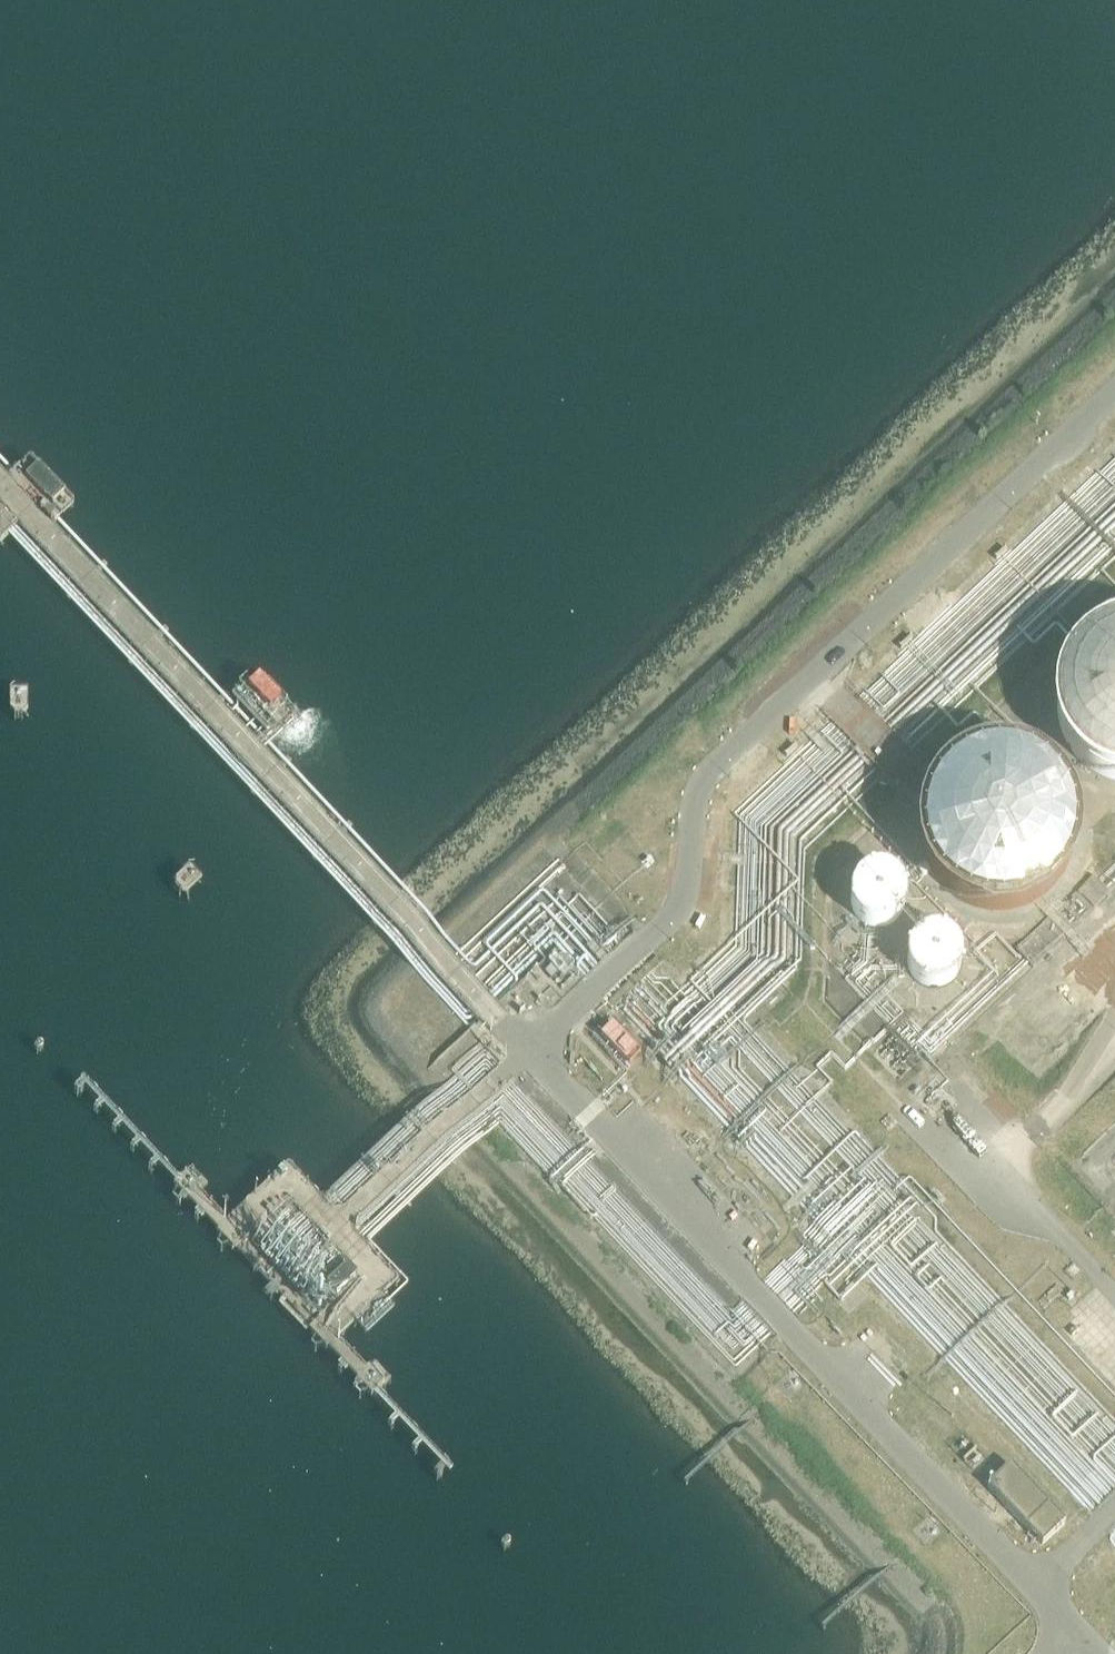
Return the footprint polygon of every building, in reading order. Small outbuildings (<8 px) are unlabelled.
[(1114,778),(1114,622),(1098,626),(1068,650),(1052,687),(1056,726),(1082,764),(1114,778)] [(953,895),(993,912),(1032,907),(1062,888),(1080,860),(1085,817),(1073,786),(1047,761),(1005,748),(968,756),(938,781),(923,818),(926,857),(953,895)] [(912,898),(912,896),(911,891),(910,886),(907,882),(904,877),(900,874),(895,871),(890,869),(885,869),(879,869),(874,870),(868,874),(865,876),(861,881),(858,886),(857,890),(856,895),(858,905),(860,910),(863,915),(866,918),(871,921),(877,923),(881,924),(886,924),(892,923),(898,920),(902,918),(908,910),(910,904),(912,898)] [(963,955),(963,954),(963,949),(961,944),(959,940),(956,936),(952,933),(947,930),(943,929),(937,928),(932,928),(928,930),(922,933),(919,936),(915,940),(913,945),(911,954),(913,963),(915,967),(918,971),(922,975),(926,977),(935,980),(942,979),(947,978),(955,973),(961,965),(962,961),(963,955)] [(1010,1466),(995,1480),(992,1476),(984,1483),(988,1487),(987,1488),(1041,1546),(1064,1524),(1010,1466)]
